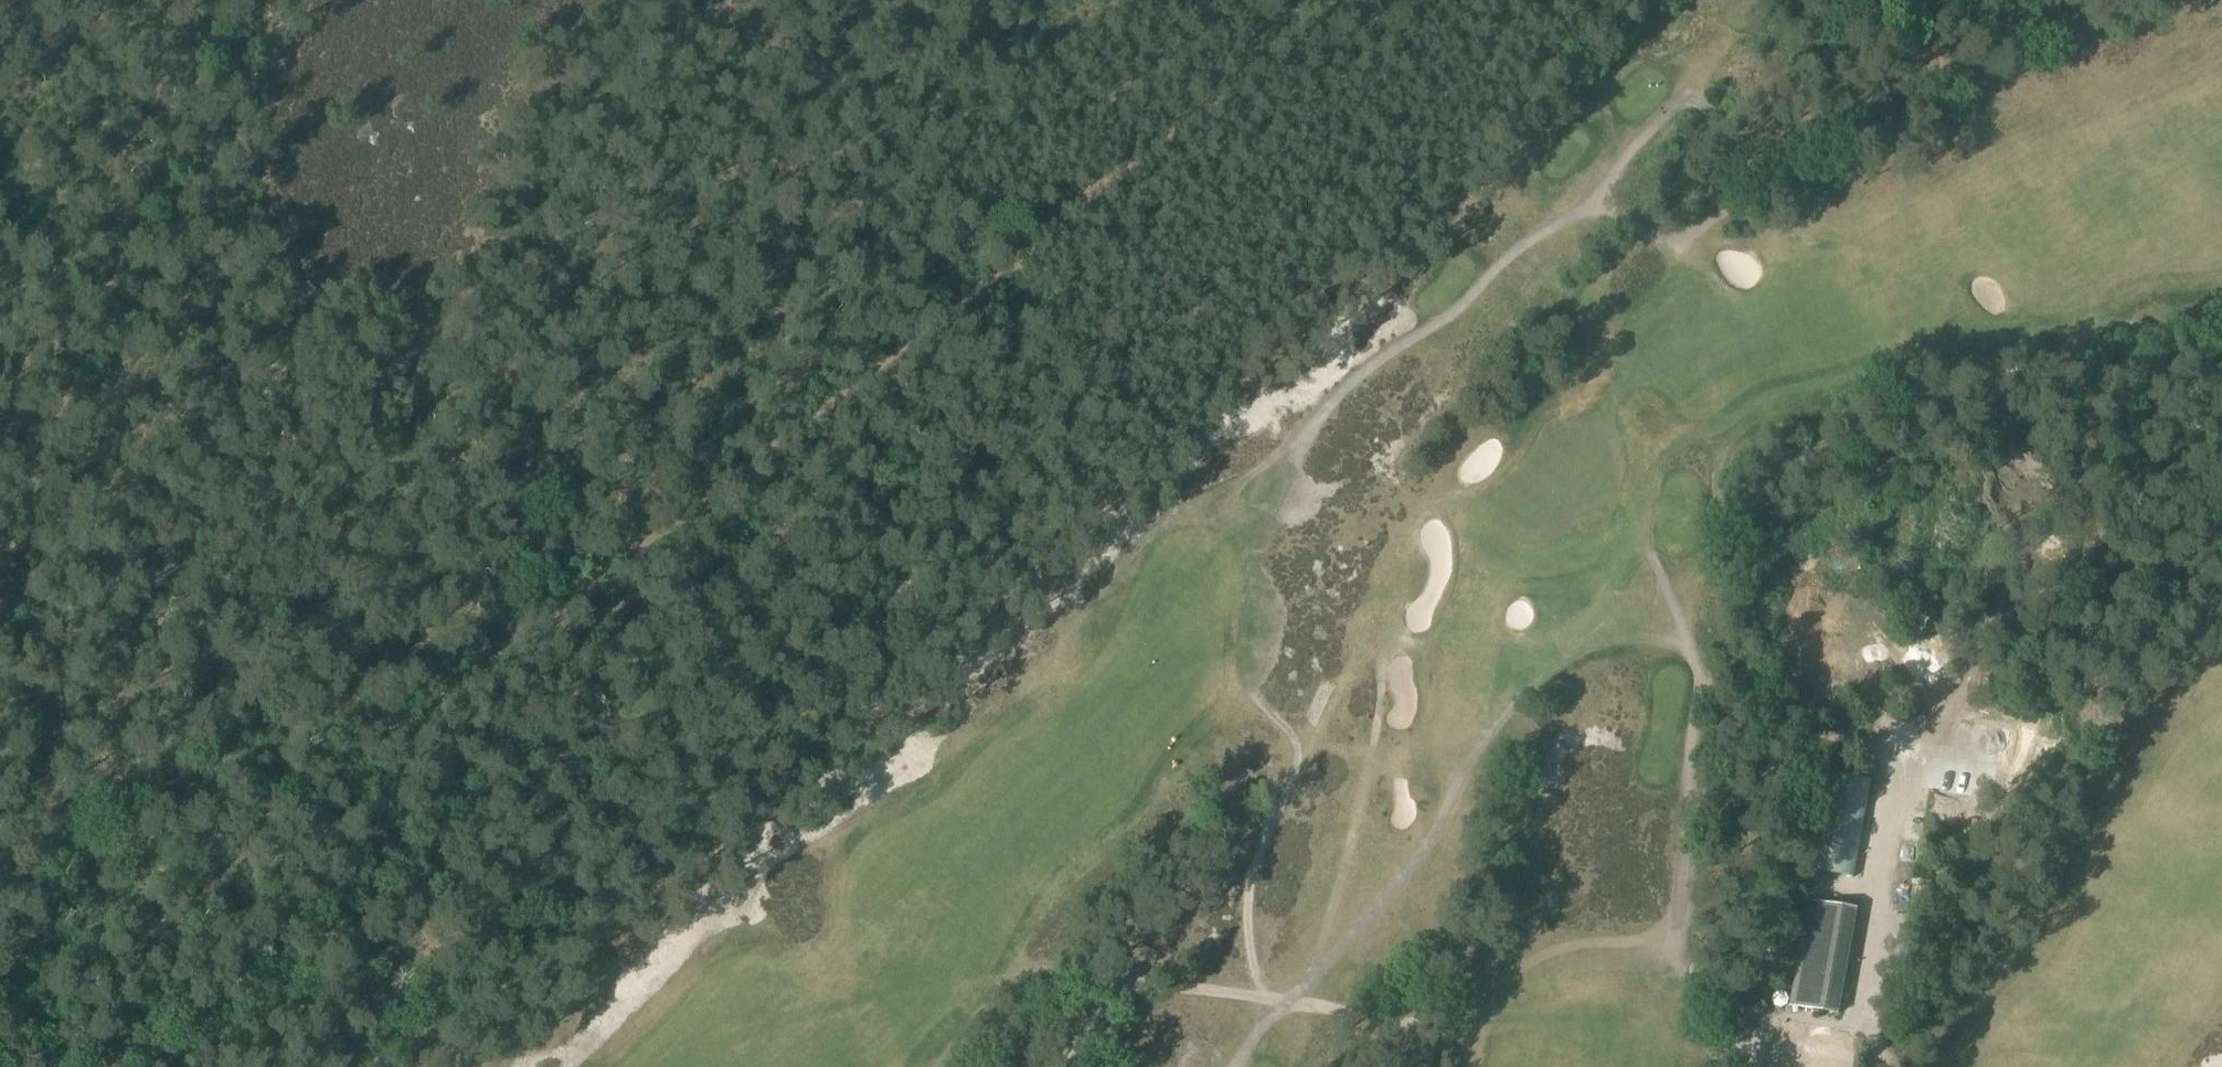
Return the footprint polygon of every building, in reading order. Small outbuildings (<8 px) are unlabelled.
[(1836,775),(1819,872),(1854,878),(1871,780),(1836,775)] [(1808,901),(1790,1003),(1789,1007),(1840,1016),(1842,1003),(1858,905),(1842,902),(1842,906),(1808,901)]
